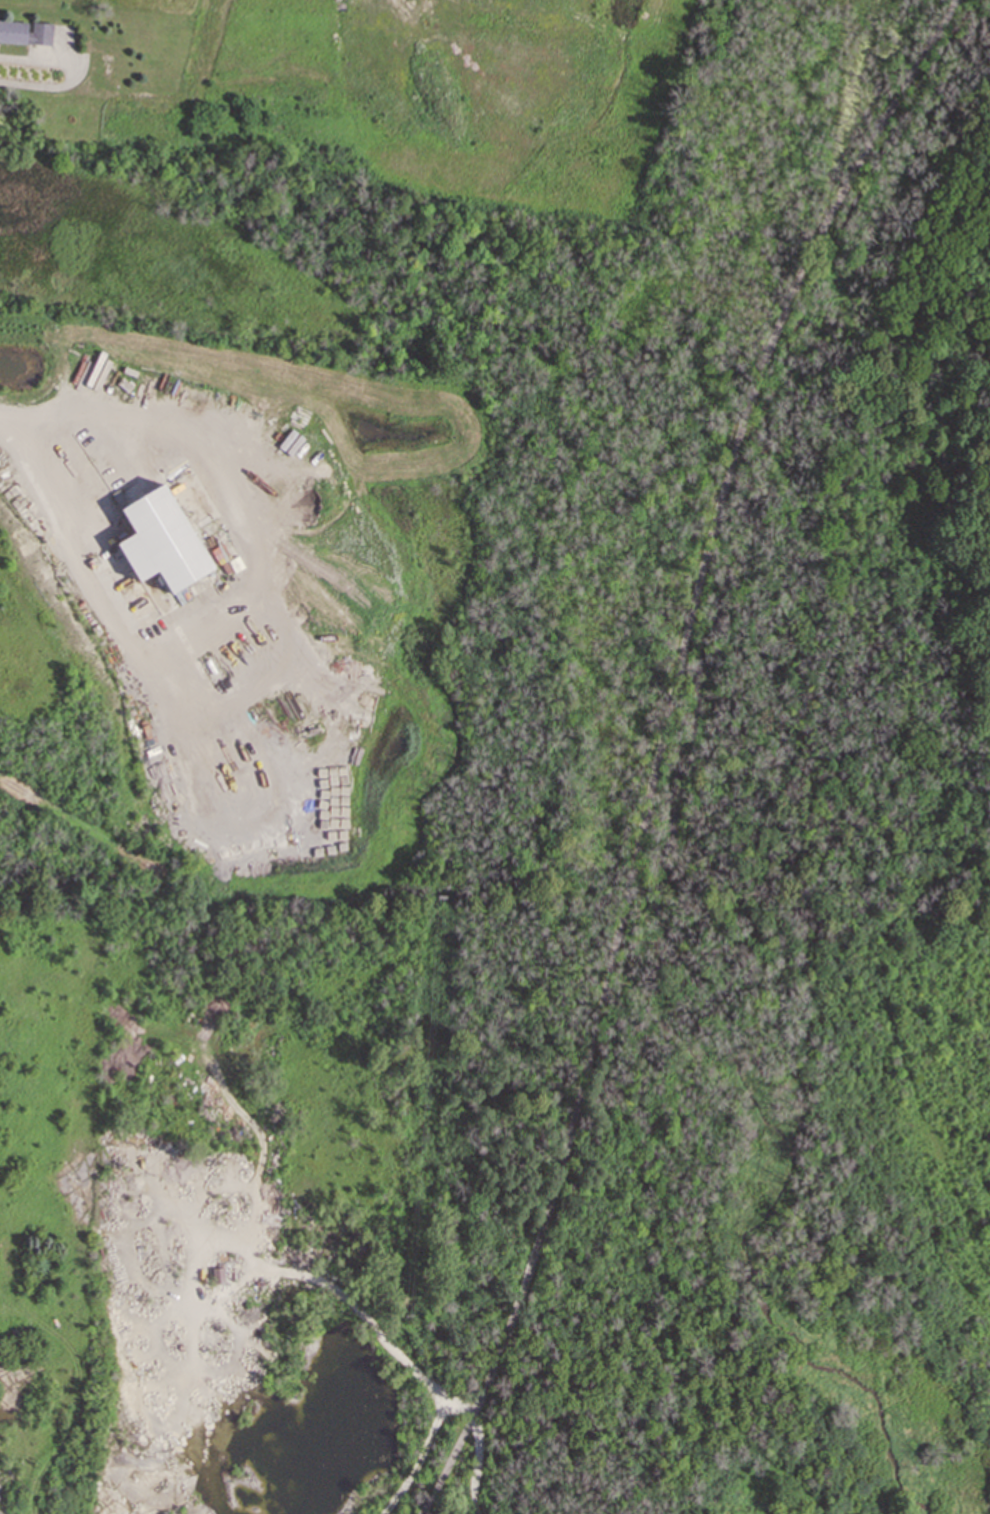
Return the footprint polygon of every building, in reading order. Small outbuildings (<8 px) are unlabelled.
[(0,20),(0,42),(50,45),(51,23),(31,22),(31,32),(26,31),(27,22),(0,20)] [(137,581),(157,570),(169,593),(211,570),(165,483),(119,507),(133,533),(117,542),(137,581)] [(223,1267),(211,1267),(212,1283),(224,1283),(223,1267)]
